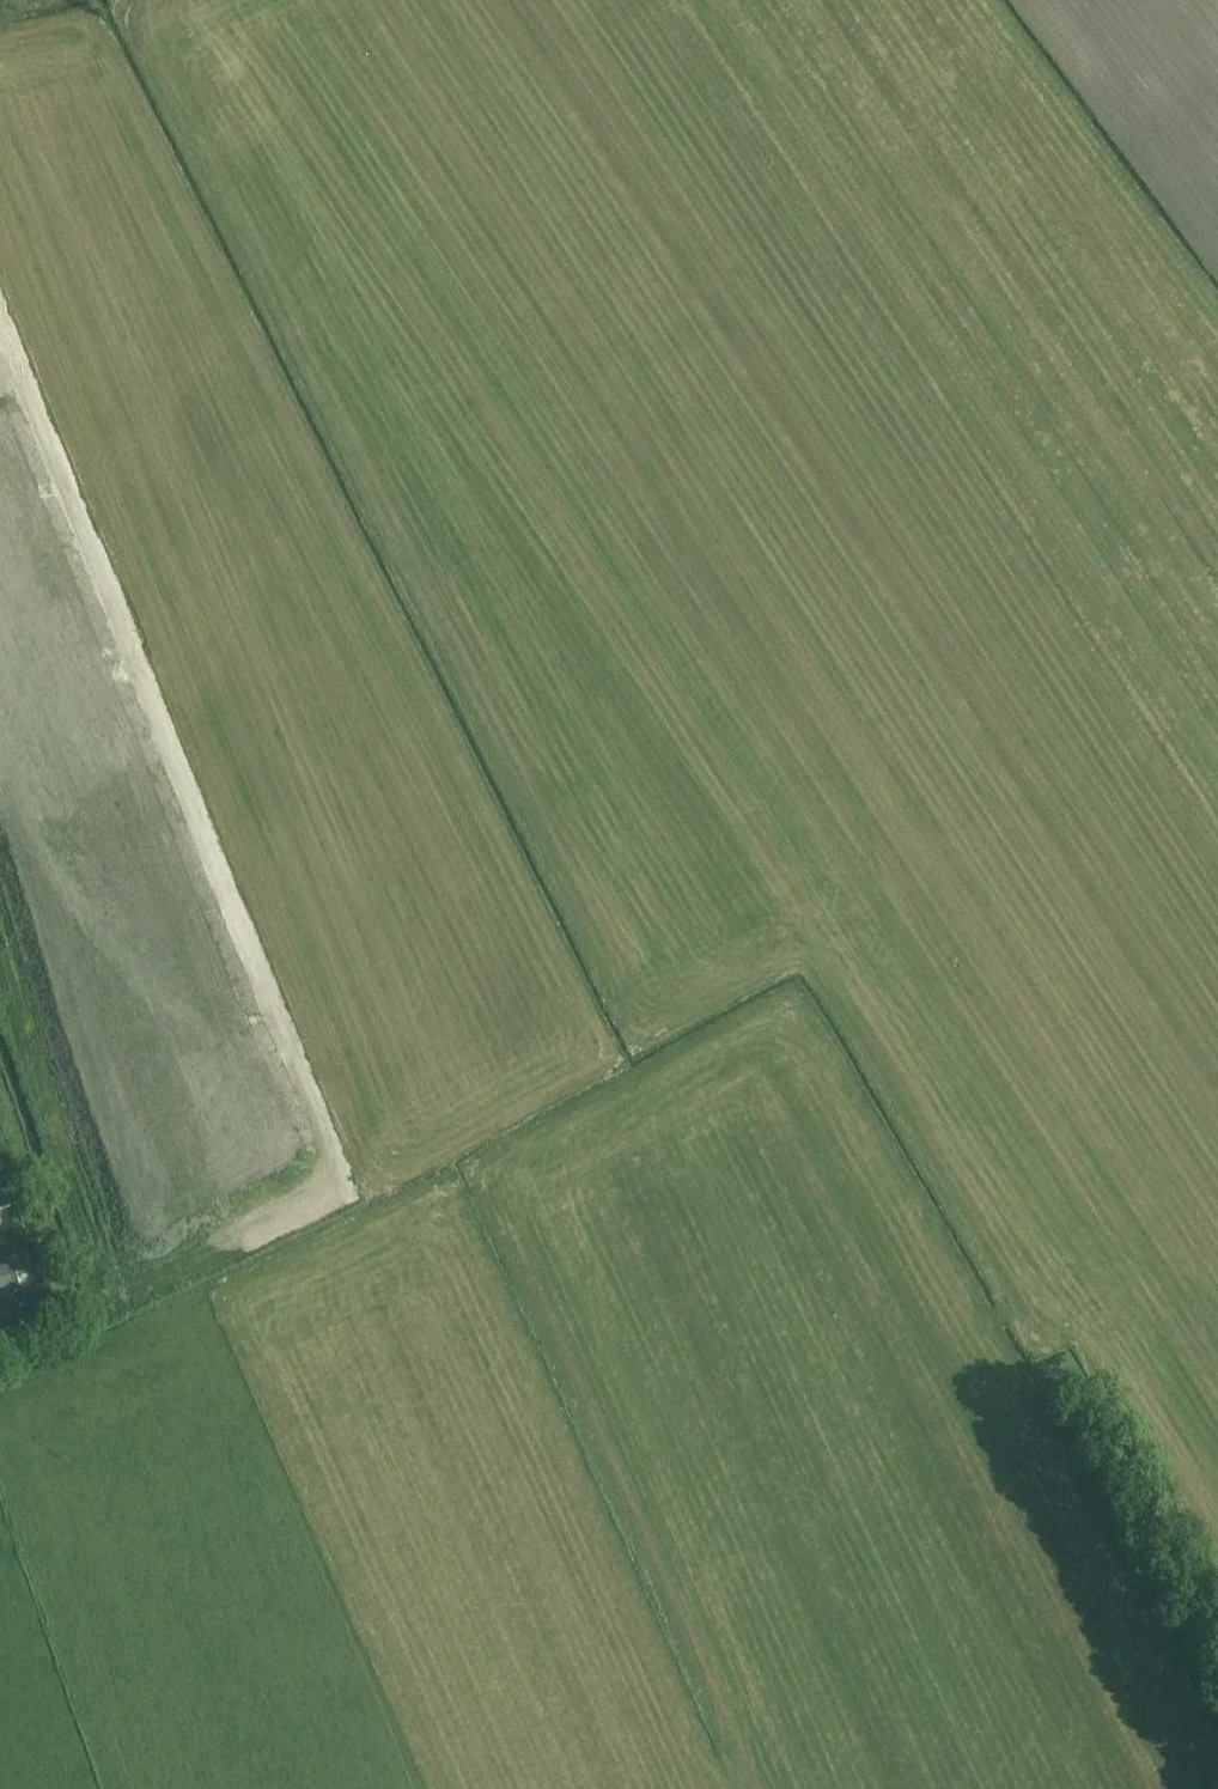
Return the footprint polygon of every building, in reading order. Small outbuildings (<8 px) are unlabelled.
[(9,1262),(0,1265),(0,1297),(18,1291),(9,1262)]
